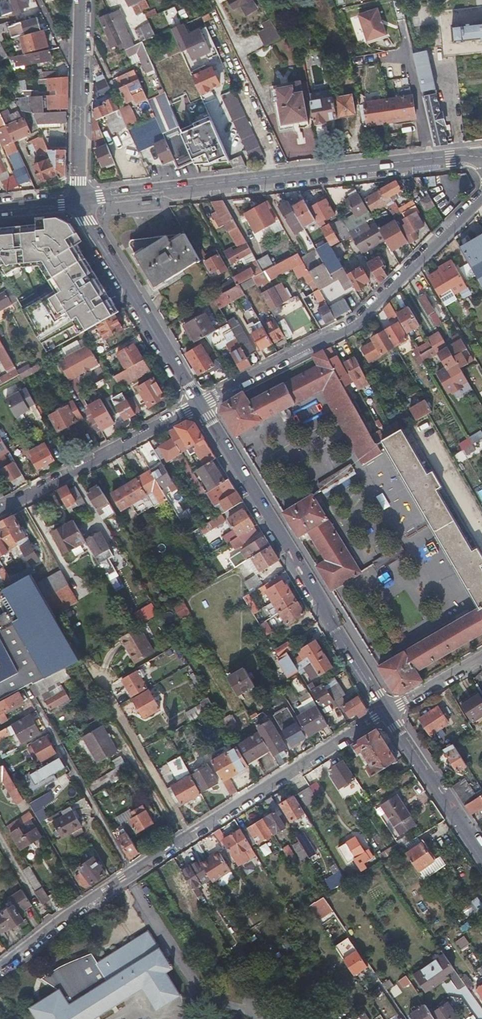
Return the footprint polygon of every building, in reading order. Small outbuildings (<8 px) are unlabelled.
[(14,11),(14,13),(23,10),(23,9),(28,7),(26,0),(5,0),(1,2),(4,12),(13,10),(14,11)] [(140,7),(137,2),(141,0),(125,0),(128,6),(132,4),(136,15),(142,12),(140,7)] [(232,8),(238,5),(243,13),(254,7),(250,0),(227,0),(232,8)] [(384,33),(375,7),(356,14),(365,40),(384,33)] [(116,11),(108,14),(120,40),(127,37),(116,11)] [(98,18),(103,30),(108,41),(110,40),(113,46),(115,45),(117,50),(123,48),(120,40),(108,14),(98,18)] [(22,22),(26,35),(40,31),(37,18),(22,22)] [(0,25),(0,35),(11,31),(8,22),(0,25)] [(464,41),(464,40),(481,38),(481,22),(451,25),(452,43),(464,42),(464,41)] [(148,24),(140,28),(132,32),(137,42),(153,34),(148,24)] [(172,29),(188,65),(216,53),(205,28),(190,34),(186,24),(172,29)] [(279,38),(271,25),(258,33),(266,46),(279,38)] [(40,31),(26,35),(19,37),(23,51),(29,50),(47,46),(43,30),(40,31)] [(108,41),(105,42),(108,49),(113,46),(110,40),(108,41)] [(124,50),(125,54),(127,57),(139,51),(149,75),(154,73),(141,42),(124,50)] [(8,59),(11,64),(13,69),(51,61),(48,50),(8,59)] [(11,64),(8,59),(0,63),(0,70),(11,64)] [(209,88),(213,86),(217,84),(210,68),(199,72),(198,70),(189,74),(198,94),(209,89),(209,88)] [(125,103),(128,101),(132,99),(134,104),(139,102),(138,100),(144,97),(133,70),(114,79),(125,103)] [(57,91),(57,96),(68,96),(68,75),(54,77),(46,78),(48,92),(57,91)] [(420,93),(429,91),(434,89),(431,75),(417,79),(420,93)] [(93,83),(93,87),(93,90),(96,99),(107,94),(110,93),(103,78),(93,83)] [(25,96),(31,96),(36,96),(35,79),(18,81),(25,96)] [(162,93),(160,86),(157,80),(153,82),(157,95),(162,93)] [(270,84),(273,106),(277,128),(306,123),(299,80),(270,84)] [(411,96),(410,96),(408,89),(400,90),(401,97),(363,103),(363,104),(358,105),(361,124),(366,124),(366,125),(414,118),(411,96)] [(218,97),(234,129),(249,162),(264,160),(231,90),(218,97)] [(335,118),(332,99),(331,91),(308,94),(319,158),(329,157),(326,143),(327,142),(325,128),(324,120),(331,119),(335,118)] [(440,125),(441,124),(442,124),(439,113),(438,113),(433,94),(430,95),(421,97),(433,145),(445,144),(440,125)] [(22,112),(32,112),(44,112),(44,96),(36,96),(31,96),(31,104),(25,104),(25,102),(16,103),(22,112)] [(68,96),(57,96),(52,96),(52,108),(67,108),(68,96)] [(351,96),(332,99),(335,118),(353,115),(351,96)] [(102,106),(96,109),(91,111),(96,121),(106,116),(128,162),(139,157),(112,98),(109,100),(101,104),(102,106)] [(14,120),(10,109),(0,113),(0,126),(14,120)] [(32,112),(32,113),(36,121),(67,121),(67,111),(44,112),(32,112)] [(163,140),(158,142),(152,145),(161,164),(172,159),(174,163),(191,161),(170,111),(154,118),(163,140)] [(51,176),(58,173),(48,149),(47,146),(42,136),(36,121),(32,113),(26,115),(46,157),(38,160),(40,163),(34,166),(42,183),(52,178),(51,176)] [(22,117),(5,125),(13,141),(16,140),(30,133),(22,117)] [(332,126),(331,119),(324,120),(325,128),(332,126)] [(5,125),(0,128),(0,143),(2,147),(13,141),(5,125)] [(53,128),(53,146),(64,146),(64,134),(67,134),(67,128),(53,128)] [(106,145),(100,147),(95,150),(102,166),(113,161),(106,145)] [(48,149),(58,173),(60,178),(66,175),(67,148),(64,148),(64,146),(53,146),(53,149),(48,149)] [(235,148),(223,152),(230,168),(244,166),(235,148)] [(230,168),(223,152),(213,157),(219,169),(230,168)] [(2,191),(13,186),(9,177),(5,178),(0,166),(0,185),(2,191)] [(396,181),(378,191),(386,205),(394,218),(401,214),(393,200),(399,197),(397,193),(401,190),(396,181)] [(386,205),(378,191),(364,198),(372,213),(386,205)] [(346,200),(352,210),(358,219),(360,218),(358,215),(367,210),(357,193),(346,200)] [(429,196),(424,198),(420,201),(426,211),(435,205),(429,196)] [(316,249),(324,264),(338,288),(342,295),(354,289),(346,274),(331,248),(329,245),(337,241),(328,225),(325,226),(321,221),(334,214),(326,199),(309,209),(315,219),(328,242),(316,249)] [(216,210),(214,211),(212,212),(220,226),(223,224),(227,231),(237,225),(222,200),(211,201),(216,210)] [(245,213),(250,223),(255,232),(275,220),(268,209),(272,207),(268,200),(245,213)] [(303,226),(315,219),(309,209),(304,200),(292,207),(299,220),(303,226)] [(295,223),(299,220),(292,207),(288,201),(279,206),(291,226),(295,223)] [(401,227),(406,235),(410,243),(418,238),(414,232),(424,226),(417,213),(420,212),(416,205),(407,210),(411,216),(413,220),(406,224),(401,227)] [(348,231),(346,227),(341,219),(333,223),(343,241),(351,236),(348,231)] [(394,219),(378,229),(384,239),(392,252),(408,242),(394,219)] [(302,233),(306,232),(303,226),(299,220),(295,223),(302,233)] [(351,237),(361,253),(384,239),(378,229),(375,223),(357,234),(351,237)] [(244,238),(237,225),(227,231),(234,243),(244,238)] [(31,232),(30,232),(29,233),(25,227),(12,235),(23,254),(39,246),(31,232)] [(357,234),(354,228),(348,231),(351,236),(351,237),(357,234)] [(6,251),(12,248),(2,230),(0,231),(0,255),(6,251)] [(130,240),(129,240),(128,241),(128,242),(171,312),(215,286),(185,233),(130,240)] [(460,248),(481,287),(481,235),(460,248)] [(233,249),(232,248),(231,247),(223,252),(230,263),(241,258),(252,251),(246,242),(233,249)] [(350,272),(334,246),(331,248),(346,274),(348,273),(350,272)] [(246,266),(257,260),(252,251),(241,258),(246,266)] [(219,253),(212,257),(204,261),(210,271),(224,263),(219,253)] [(298,253),(255,275),(252,277),(257,285),(269,278),(270,279),(298,265),(302,272),(303,271),(314,292),(319,289),(309,273),(298,253)] [(0,258),(0,268),(7,281),(15,276),(4,256),(1,257),(0,258)] [(378,256),(367,263),(379,285),(387,277),(383,269),(385,268),(378,256)] [(451,261),(444,265),(458,289),(465,285),(458,273),(451,261)] [(324,264),(309,273),(319,289),(321,294),(323,297),(338,288),(324,264)] [(458,289),(444,265),(438,269),(439,272),(428,278),(440,299),(452,293),(458,289)] [(350,272),(348,273),(357,289),(364,285),(363,283),(369,280),(361,266),(350,272)] [(251,267),(241,272),(232,277),(237,285),(239,284),(252,277),(255,275),(251,267)] [(83,296),(90,308),(106,299),(114,295),(106,282),(83,296)] [(272,308),(279,304),(290,298),(281,282),(261,293),(270,309),(272,308)] [(245,294),(239,284),(237,285),(219,295),(213,298),(219,308),(245,294)] [(466,288),(465,285),(458,289),(452,293),(453,296),(466,288)] [(15,299),(8,288),(0,293),(0,308),(15,299)] [(323,298),(323,297),(321,294),(316,297),(321,305),(318,307),(320,309),(319,310),(326,322),(335,317),(330,309),(323,298)] [(434,326),(437,324),(441,323),(424,294),(417,297),(434,326)] [(303,298),(306,303),(309,309),(315,305),(309,295),(303,298)] [(328,295),(323,298),(330,309),(334,306),(328,295)] [(389,303),(396,314),(396,315),(406,332),(418,325),(408,307),(402,310),(394,297),(389,303)] [(93,325),(114,314),(114,313),(106,299),(90,308),(85,310),(93,325)] [(78,314),(81,313),(83,312),(76,300),(71,302),(78,314)] [(334,306),(330,309),(335,317),(350,309),(345,300),(334,306)] [(250,303),(246,304),(243,306),(246,312),(253,308),(250,303)] [(396,314),(389,303),(383,309),(389,320),(396,315),(396,314)] [(282,310),(279,304),(272,308),(275,313),(282,310)] [(195,341),(205,335),(206,335),(214,330),(209,321),(204,313),(185,324),(195,341)] [(284,336),(278,324),(271,313),(267,315),(270,320),(264,324),(274,341),(284,336)] [(122,328),(114,314),(93,325),(90,327),(86,329),(92,338),(101,332),(104,338),(122,328)] [(231,329),(236,338),(246,356),(255,351),(239,323),(238,324),(233,317),(226,321),(227,323),(231,329)] [(287,338),(290,336),(293,334),(284,318),(277,321),(287,338)] [(255,324),(257,327),(258,330),(252,333),(261,349),(273,342),(260,321),(255,324)] [(222,334),(231,329),(227,323),(214,330),(206,335),(213,346),(225,339),(222,334)] [(384,330),(393,346),(406,339),(397,323),(384,330)] [(370,343),(378,356),(393,346),(384,330),(371,338),(373,341),(370,343)] [(453,343),(447,347),(456,363),(459,368),(472,361),(469,356),(464,359),(460,352),(466,349),(457,334),(450,338),(453,343)] [(246,356),(236,338),(226,344),(241,370),(251,365),(246,356)] [(456,363),(447,347),(442,339),(438,341),(443,350),(440,352),(449,366),(440,371),(451,390),(453,389),(455,391),(461,387),(460,385),(467,381),(462,373),(459,368),(456,363)] [(8,373),(0,377),(0,385),(18,375),(0,341),(0,359),(8,373)] [(419,355),(431,348),(432,348),(428,341),(416,348),(419,355)] [(101,355),(106,352),(112,349),(107,342),(97,348),(101,355)] [(213,359),(211,355),(209,356),(201,343),(186,352),(200,374),(214,365),(216,368),(221,364),(218,359),(217,360),(215,357),(213,359)] [(369,361),(378,356),(370,343),(361,348),(369,361)] [(88,344),(59,361),(69,379),(99,363),(88,344)] [(125,368),(141,359),(132,344),(116,353),(125,368)] [(330,359),(337,356),(332,346),(326,348),(330,359)] [(434,354),(431,348),(419,355),(423,361),(434,354)] [(321,391),(339,380),(338,379),(328,361),(322,351),(312,356),(317,366),(247,402),(242,393),(222,405),(220,412),(235,436),(303,400),(320,391),(321,391)] [(338,379),(343,377),(347,375),(336,356),(328,361),(338,379)] [(368,383),(361,370),(354,357),(343,363),(357,389),(368,383)] [(148,370),(141,359),(125,368),(113,375),(114,376),(119,386),(148,370)] [(41,371),(38,365),(30,368),(29,365),(18,369),(22,379),(41,371)] [(474,394),(476,393),(478,392),(466,371),(462,373),(467,381),(474,394)] [(115,388),(119,386),(114,376),(110,378),(115,388)] [(148,406),(155,402),(163,397),(152,378),(136,386),(148,406)] [(330,409),(341,428),(360,418),(339,380),(321,391),(330,409)] [(3,389),(5,396),(15,393),(12,386),(3,389)] [(27,387),(5,398),(16,418),(37,407),(27,387)] [(112,398),(115,405),(124,420),(135,414),(135,413),(127,399),(123,392),(112,398)] [(131,397),(127,399),(135,413),(139,411),(131,397)] [(63,405),(64,407),(64,408),(50,416),(58,431),(83,418),(73,400),(63,405)] [(431,411),(428,405),(425,400),(409,409),(416,420),(431,411)] [(27,433),(29,432),(30,431),(32,436),(45,428),(35,409),(19,418),(27,433)] [(378,666),(394,690),(400,693),(422,680),(416,671),(481,632),(481,566),(481,556),(477,547),(472,550),(437,489),(441,486),(432,471),(427,473),(401,428),(400,429),(394,432),(393,433),(383,439),(375,443),(370,435),(360,418),(341,428),(362,465),(383,453),(382,450),(386,447),(479,607),(378,666)] [(208,487),(209,489),(224,480),(211,459),(214,457),(194,424),(187,421),(167,431),(172,439),(179,450),(186,445),(191,453),(194,450),(198,457),(203,464),(191,471),(199,483),(204,480),(208,487)] [(90,427),(99,445),(109,439),(99,422),(90,427)] [(395,422),(390,425),(394,432),(400,429),(395,422)] [(393,433),(388,426),(379,431),(383,439),(393,433)] [(383,439),(379,431),(379,430),(370,435),(375,443),(383,439)] [(8,451),(0,437),(0,456),(8,451)] [(191,471),(179,450),(172,439),(153,450),(158,457),(162,455),(165,459),(174,454),(194,486),(199,483),(191,471)] [(54,460),(49,452),(44,443),(28,452),(38,469),(54,460)] [(186,445),(179,450),(191,471),(203,464),(198,457),(194,450),(191,453),(186,445)] [(159,459),(158,457),(153,450),(152,448),(146,452),(152,463),(159,459)] [(6,480),(9,479),(10,481),(21,475),(14,462),(5,468),(0,459),(0,470),(6,480)] [(160,462),(148,469),(159,487),(171,480),(160,462)] [(351,466),(318,486),(322,491),(354,471),(351,466)] [(148,469),(135,477),(145,494),(152,490),(163,510),(170,506),(159,487),(148,469)] [(135,477),(109,491),(120,509),(145,494),(135,477)] [(224,480),(209,489),(205,492),(213,506),(220,502),(224,510),(241,500),(227,478),(224,480)] [(199,483),(203,489),(208,487),(204,480),(199,483)] [(194,486),(199,494),(204,490),(203,489),(199,483),(194,486)] [(90,493),(89,494),(87,495),(99,516),(104,513),(98,502),(105,498),(98,485),(89,491),(90,493)] [(73,512),(72,511),(71,509),(84,502),(75,487),(69,491),(66,486),(57,491),(69,514),(73,512)] [(178,491),(175,493),(172,494),(176,501),(182,498),(178,491)] [(312,495),(283,513),(298,536),(308,530),(326,561),(317,567),(331,590),(360,573),(312,495)] [(252,525),(247,516),(242,508),(225,518),(235,535),(250,526),(252,525)] [(4,520),(12,535),(16,543),(26,538),(13,515),(4,520)] [(221,515),(200,528),(204,535),(225,522),(221,515)] [(12,535),(4,520),(3,520),(0,521),(0,540),(5,548),(14,543),(9,536),(12,535)] [(74,522),(74,521),(53,533),(65,554),(74,549),(78,557),(90,550),(77,527),(75,525),(74,522)] [(254,533),(250,526),(235,535),(239,542),(254,533)] [(113,546),(108,539),(104,531),(86,540),(95,556),(113,546)] [(246,559),(268,545),(263,536),(240,550),(246,559)] [(29,543),(26,538),(16,543),(20,549),(29,543)] [(25,558),(29,566),(38,561),(29,543),(20,549),(25,558)] [(268,545),(246,559),(262,585),(273,578),(266,567),(278,560),(268,545)] [(198,583),(203,580),(208,578),(189,546),(179,552),(198,583)] [(397,547),(376,560),(380,567),(401,553),(397,547)] [(30,567),(29,566),(25,558),(20,561),(25,570),(30,567)] [(7,587),(12,585),(2,567),(0,569),(0,575),(7,587)] [(35,584),(43,598),(67,584),(60,571),(35,584)] [(7,587),(1,591),(5,596),(7,595),(14,606),(20,617),(13,621),(0,628),(0,700),(31,684),(32,685),(33,684),(63,668),(79,660),(53,614),(43,598),(35,584),(30,575),(12,585),(7,587)] [(264,591),(271,603),(289,593),(284,585),(282,586),(279,582),(264,591)] [(67,584),(43,598),(53,614),(77,601),(67,584)] [(289,593),(271,603),(275,610),(277,612),(278,612),(294,602),(289,593)] [(251,613),(253,612),(256,610),(246,594),(242,597),(251,613)] [(0,599),(13,621),(20,617),(14,606),(7,595),(5,596),(0,599)] [(153,600),(135,612),(142,624),(161,613),(153,600)] [(184,600),(173,607),(181,620),(192,614),(184,600)] [(294,602),(278,612),(285,624),(302,614),(294,602)] [(264,635),(267,633),(270,631),(264,622),(258,625),(264,635)] [(137,627),(120,638),(121,640),(125,646),(134,662),(152,651),(137,627)] [(306,657),(310,663),(317,676),(330,668),(311,637),(294,648),(301,660),(306,657)] [(266,654),(273,649),(266,638),(259,642),(266,654)] [(277,657),(285,652),(290,649),(286,642),(273,649),(277,657)] [(293,665),(285,652),(277,657),(276,658),(287,676),(296,671),(296,672),(301,669),(310,663),(306,657),(301,660),(293,665)] [(317,676),(310,663),(301,669),(304,673),(308,671),(314,679),(318,677),(317,676)] [(69,679),(63,668),(33,684),(49,711),(68,699),(60,685),(69,679)] [(230,674),(229,675),(228,676),(229,678),(227,679),(237,696),(254,686),(244,669),(232,676),(230,674)] [(140,678),(142,677),(144,676),(141,670),(122,681),(131,698),(146,689),(140,678)] [(190,675),(198,689),(201,687),(193,673),(190,675)] [(332,678),(323,684),(333,701),(343,695),(332,678)] [(328,703),(333,701),(323,684),(316,688),(312,683),(306,686),(323,713),(331,708),(328,703)] [(133,700),(137,708),(141,716),(157,706),(148,691),(133,700)] [(17,713),(21,720),(30,715),(23,702),(24,701),(18,692),(0,702),(0,715),(13,707),(17,713)] [(479,714),(481,712),(481,701),(478,695),(461,705),(471,720),(479,714)] [(298,698),(302,703),(307,712),(311,709),(303,696),(298,698)] [(200,701),(202,704),(204,707),(199,710),(197,707),(185,714),(189,722),(214,708),(207,697),(200,701)] [(357,697),(349,702),(342,706),(350,718),(356,714),(359,718),(365,714),(366,712),(357,697)] [(307,712),(318,730),(327,725),(315,707),(307,712)] [(420,718),(425,726),(431,734),(448,722),(437,707),(420,718)] [(304,738),(300,731),(296,724),(288,711),(274,719),(292,748),(299,744),(298,741),(304,738)] [(307,736),(318,730),(307,712),(304,713),(296,718),(307,736)] [(12,726),(17,734),(22,743),(39,733),(29,717),(12,726)] [(226,729),(228,733),(234,730),(227,718),(222,721),(226,729)] [(256,729),(259,732),(269,749),(279,767),(286,763),(279,751),(285,748),(269,721),(256,729)] [(100,725),(97,727),(112,754),(115,752),(100,725)] [(464,728),(468,735),(474,732),(470,725),(464,728)] [(112,754),(97,727),(81,736),(97,762),(112,754)] [(2,741),(1,739),(9,735),(6,728),(0,732),(0,742),(2,741)] [(367,768),(367,769),(364,771),(368,777),(371,775),(372,776),(396,761),(376,730),(353,745),(357,752),(361,749),(372,765),(367,768)] [(236,746),(237,747),(246,763),(269,749),(259,732),(236,746)] [(31,745),(33,747),(34,750),(32,752),(36,758),(38,757),(41,761),(50,756),(55,753),(45,737),(31,745)] [(200,743),(197,745),(194,747),(200,757),(207,754),(200,743)] [(453,743),(448,746),(443,749),(457,770),(467,764),(453,743)] [(11,754),(13,757),(14,760),(27,753),(23,747),(11,754)] [(246,763),(237,747),(217,759),(213,751),(207,754),(231,798),(238,794),(229,777),(248,766),(246,763)] [(44,766),(53,761),(50,756),(41,761),(44,766)] [(180,757),(173,760),(167,764),(177,781),(189,774),(180,757)] [(28,775),(31,780),(34,784),(64,767),(59,758),(53,761),(44,766),(28,775)] [(335,772),(333,774),(330,775),(338,788),(354,778),(343,760),(332,767),(335,772)] [(127,761),(120,766),(125,776),(133,772),(127,761)] [(196,773),(190,776),(199,793),(217,782),(207,763),(195,770),(196,773)] [(18,802),(22,800),(20,797),(20,796),(1,764),(0,765),(0,781),(1,780),(15,804),(18,802)] [(125,776),(120,766),(107,774),(112,784),(125,776)] [(199,793),(190,776),(171,787),(173,792),(169,794),(176,807),(200,794),(199,793)] [(464,805),(477,797),(464,778),(452,786),(464,805)] [(354,779),(339,791),(346,799),(360,788),(354,779)] [(309,786),(309,787),(316,798),(323,793),(316,782),(309,786)] [(316,798),(309,787),(298,794),(305,806),(317,799),(316,798)] [(477,797),(464,805),(470,814),(481,806),(481,793),(477,797)] [(264,818),(274,834),(286,827),(276,811),(279,809),(271,796),(265,799),(273,812),(264,818)] [(297,800),(290,804),(283,808),(294,825),(307,817),(297,800)] [(403,842),(407,839),(411,837),(405,827),(413,822),(399,801),(383,811),(403,842)] [(38,823),(42,821),(45,819),(35,802),(28,806),(38,823)] [(126,816),(129,820),(145,811),(142,806),(131,812),(131,813),(126,816)] [(68,808),(64,810),(60,813),(62,816),(51,823),(60,838),(79,827),(68,808)] [(121,825),(123,828),(129,837),(152,823),(145,811),(129,820),(121,825)] [(9,831),(23,823),(32,817),(29,813),(8,825),(7,822),(3,825),(7,832),(9,831)] [(259,843),(274,834),(264,818),(243,832),(249,843),(256,839),(259,843)] [(311,822),(308,824),(305,826),(310,834),(316,830),(311,822)] [(419,832),(413,822),(405,827),(411,837),(419,832)] [(26,828),(23,823),(9,831),(19,849),(40,836),(35,828),(23,835),(21,831),(26,828)] [(129,837),(123,828),(120,830),(123,835),(117,838),(129,858),(138,853),(129,837)] [(251,846),(249,843),(243,832),(241,829),(226,838),(220,828),(214,832),(226,851),(230,849),(235,856),(251,846)] [(304,849),(307,847),(310,845),(303,834),(297,838),(302,847),(304,849)] [(372,857),(367,849),(364,851),(355,837),(338,847),(347,863),(354,859),(361,871),(366,867),(363,863),(372,857)] [(421,843),(416,837),(400,847),(405,854),(421,843)] [(265,856),(272,852),(266,843),(260,847),(265,856)] [(417,872),(425,866),(433,860),(421,843),(405,854),(417,872)] [(290,844),(283,848),(294,865),(301,862),(290,844)] [(304,862),(309,858),(304,849),(302,847),(297,850),(304,862)] [(201,863),(207,872),(213,881),(230,870),(219,852),(201,863)] [(92,858),(85,863),(78,868),(81,871),(74,876),(84,889),(104,874),(92,858)] [(199,859),(181,870),(193,889),(201,884),(198,878),(207,872),(201,863),(199,859)] [(340,868),(324,879),(332,890),(348,880),(340,868)] [(193,889),(181,870),(164,880),(188,919),(197,914),(189,901),(197,896),(193,889)] [(23,889),(22,890),(30,905),(32,904),(23,889)] [(30,905),(22,890),(11,896),(13,899),(14,898),(21,911),(30,905)] [(49,902),(46,897),(43,891),(37,895),(43,906),(49,902)] [(53,893),(46,897),(49,902),(56,912),(62,907),(53,893)] [(324,896),(321,899),(317,901),(327,916),(334,911),(324,896)] [(479,909),(481,906),(481,902),(477,897),(472,901),(479,909)] [(13,899),(9,901),(7,902),(8,905),(4,907),(5,909),(0,912),(0,926),(3,931),(10,927),(11,927),(23,920),(18,912),(21,911),(14,898),(13,899)] [(478,914),(476,910),(473,907),(464,912),(469,919),(478,914)] [(31,1008),(37,1018),(93,1018),(145,986),(159,1009),(180,995),(166,972),(173,967),(173,966),(174,965),(172,962),(171,963),(161,948),(160,949),(148,931),(147,931),(97,964),(91,955),(76,961),(66,965),(56,970),(47,976),(44,978),(57,988),(59,990),(31,1008)] [(465,935),(456,941),(462,950),(471,943),(465,935)] [(336,945),(355,974),(366,967),(356,951),(354,952),(352,950),(351,950),(344,940),(336,945)] [(241,950),(234,954),(239,962),(246,958),(241,950)] [(466,957),(474,967),(481,961),(481,959),(475,950),(466,957)] [(423,992),(427,989),(431,986),(432,987),(440,982),(438,979),(453,969),(444,955),(412,975),(423,992)] [(405,975),(402,977),(398,979),(403,987),(410,982),(405,975)] [(430,1013),(435,1018),(459,1018),(452,1010),(453,1007),(450,1002),(447,1002),(430,1013)] [(428,1009),(425,1004),(422,1006),(420,1004),(418,1006),(419,1008),(408,1016),(410,1018),(435,1018),(430,1013),(428,1009)]
